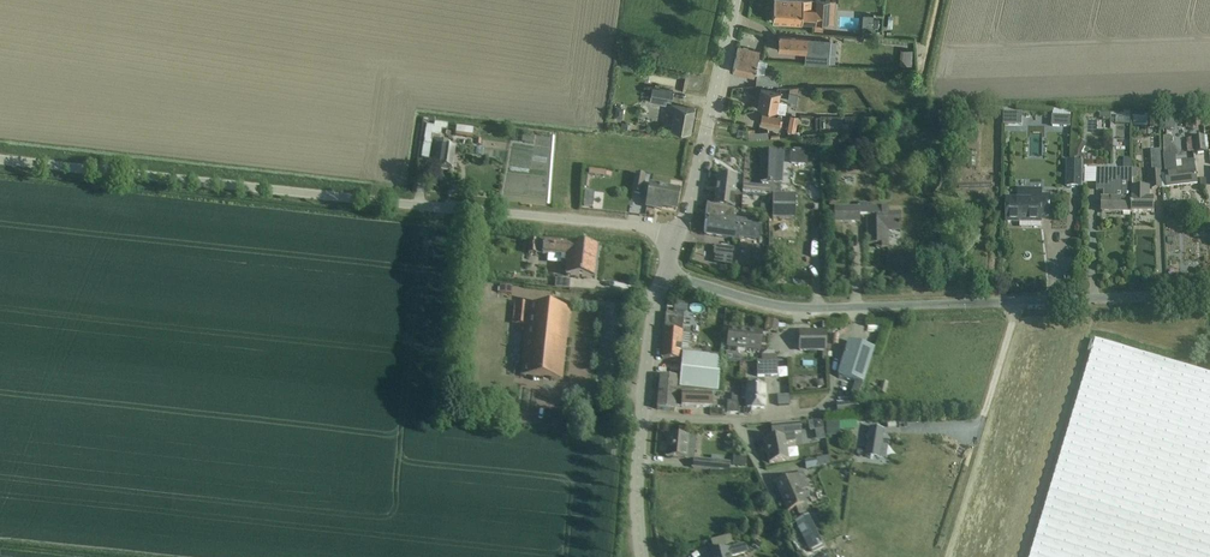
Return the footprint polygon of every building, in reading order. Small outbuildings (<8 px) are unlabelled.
[(772,21),(816,24),(816,20),(833,22),(834,14),(830,14),(831,7),(835,7),(835,0),(817,0),(816,10),(811,10),(812,0),(774,0),(772,21)] [(779,36),(778,50),(806,52),(805,63),(828,65),(831,40),(779,36)] [(732,71),(744,74),(754,76),(760,51),(738,46),(732,71)] [(756,83),(779,85),(780,76),(757,73),(756,83)] [(650,96),(671,100),(673,91),(652,86),(650,96)] [(757,108),(777,111),(780,92),(761,88),(757,108)] [(671,129),(678,130),(690,133),(695,108),(671,104),(669,110),(675,111),(671,129)] [(1033,128),(1034,104),(1020,104),(1019,128),(1033,128)] [(798,110),(798,125),(807,125),(806,110),(798,110)] [(1127,119),(1141,119),(1141,110),(1126,110),(1127,119)] [(760,122),(779,126),(780,116),(761,113),(760,122)] [(1116,114),(1106,113),(1105,124),(1115,125),(1116,114)] [(788,130),(795,132),(798,117),(790,116),(788,130)] [(1053,126),(1070,127),(1071,117),(1053,117),(1053,126)] [(427,125),(422,158),(429,160),(433,136),(440,137),(442,130),(447,131),(448,125),(435,123),(434,126),(427,125)] [(738,128),(737,134),(744,136),(745,129),(738,128)] [(1194,137),(1196,152),(1196,154),(1205,153),(1203,136),(1194,137)] [(436,141),(434,155),(432,167),(452,169),(455,149),(449,148),(450,142),(436,141)] [(792,152),(791,163),(807,164),(807,153),(792,152)] [(761,183),(762,183),(762,188),(744,188),(744,194),(770,195),(774,196),(773,219),(796,220),(797,196),(782,195),(782,184),(783,153),(762,153),(761,183)] [(1163,156),(1166,175),(1167,186),(1167,187),(1197,183),(1194,161),(1180,162),(1181,168),(1176,169),(1174,154),(1163,156)] [(1151,159),(1152,190),(1161,189),(1161,173),(1162,173),(1162,158),(1151,159)] [(1040,184),(1041,163),(1030,163),(1029,183),(1040,184)] [(1068,187),(1082,187),(1083,164),(1068,164),(1068,187)] [(1133,170),(1097,169),(1097,184),(1097,191),(1104,191),(1104,197),(1102,197),(1102,201),(1102,213),(1133,213),(1133,189),(1133,170)] [(632,194),(642,196),(645,177),(636,175),(632,194)] [(718,176),(715,206),(733,208),(735,195),(739,195),(740,187),(736,186),(737,179),(718,176)] [(647,204),(677,210),(680,192),(650,186),(647,204)] [(1149,189),(1133,189),(1133,213),(1153,214),(1154,201),(1154,200),(1149,200),(1149,189)] [(1008,200),(1008,221),(1041,222),(1041,215),(1049,216),(1049,196),(1041,196),(1041,190),(1019,190),(1019,200),(1008,200)] [(733,208),(715,206),(707,205),(704,236),(737,239),(738,237),(760,239),(762,225),(745,223),(745,219),(732,218),(733,208)] [(834,209),(834,211),(834,223),(860,222),(860,217),(867,217),(868,245),(881,245),(881,248),(888,248),(887,231),(900,231),(900,232),(901,232),(900,216),(887,216),(887,208),(834,209)] [(528,254),(537,255),(538,243),(530,242),(528,254)] [(567,277),(583,278),(595,279),(598,249),(544,243),(543,255),(563,257),(562,263),(568,263),(567,277)] [(733,265),(734,248),(714,246),(714,256),(715,256),(715,263),(733,265)] [(521,377),(562,381),(570,309),(517,304),(515,325),(527,326),(521,377)] [(666,315),(662,358),(662,359),(680,361),(680,353),(683,353),(689,354),(690,335),(682,335),(683,316),(666,315)] [(878,328),(891,328),(891,319),(878,319),(878,328)] [(728,347),(760,351),(762,333),(730,329),(730,331),(727,333),(727,336),(729,338),(728,347)] [(691,343),(703,344),(704,331),(691,331),(691,343)] [(800,333),(800,351),(826,351),(825,332),(800,333)] [(1031,556),(1209,556),(1209,375),(1096,341),(1031,556)] [(858,398),(863,384),(874,349),(849,342),(839,376),(856,382),(851,396),(858,398)] [(683,353),(681,378),(660,376),(657,410),(675,411),(675,407),(677,388),(712,392),(719,393),(722,357),(689,354),(683,353)] [(776,362),(763,362),(757,362),(757,377),(778,377),(777,362),(776,362)] [(747,409),(764,409),(764,381),(748,380),(748,388),(742,388),(742,398),(748,398),(747,409)] [(712,392),(677,388),(675,407),(681,408),(711,408),(712,392)] [(817,401),(829,403),(830,394),(818,393),(817,401)] [(732,402),(727,402),(727,414),(739,414),(739,395),(732,395),(732,402)] [(846,401),(847,410),(869,407),(868,398),(846,401)] [(800,424),(771,427),(772,439),(765,440),(770,464),(789,460),(786,444),(796,442),(795,434),(801,433),(800,424)] [(870,428),(865,458),(871,459),(870,459),(873,460),(873,459),(879,460),(880,457),(881,446),(884,430),(870,428)] [(667,458),(686,460),(691,460),(691,457),(695,457),(696,438),(669,436),(667,458)] [(694,460),(693,469),(723,471),(730,471),(730,464),(694,460)] [(805,462),(806,470),(818,468),(817,460),(805,462)] [(776,485),(781,496),(787,511),(794,508),(797,515),(807,511),(799,491),(809,487),(803,473),(776,485)] [(806,516),(793,523),(809,553),(822,547),(806,516)] [(731,556),(747,553),(745,545),(729,550),(729,549),(708,555),(708,556),(731,556)]
